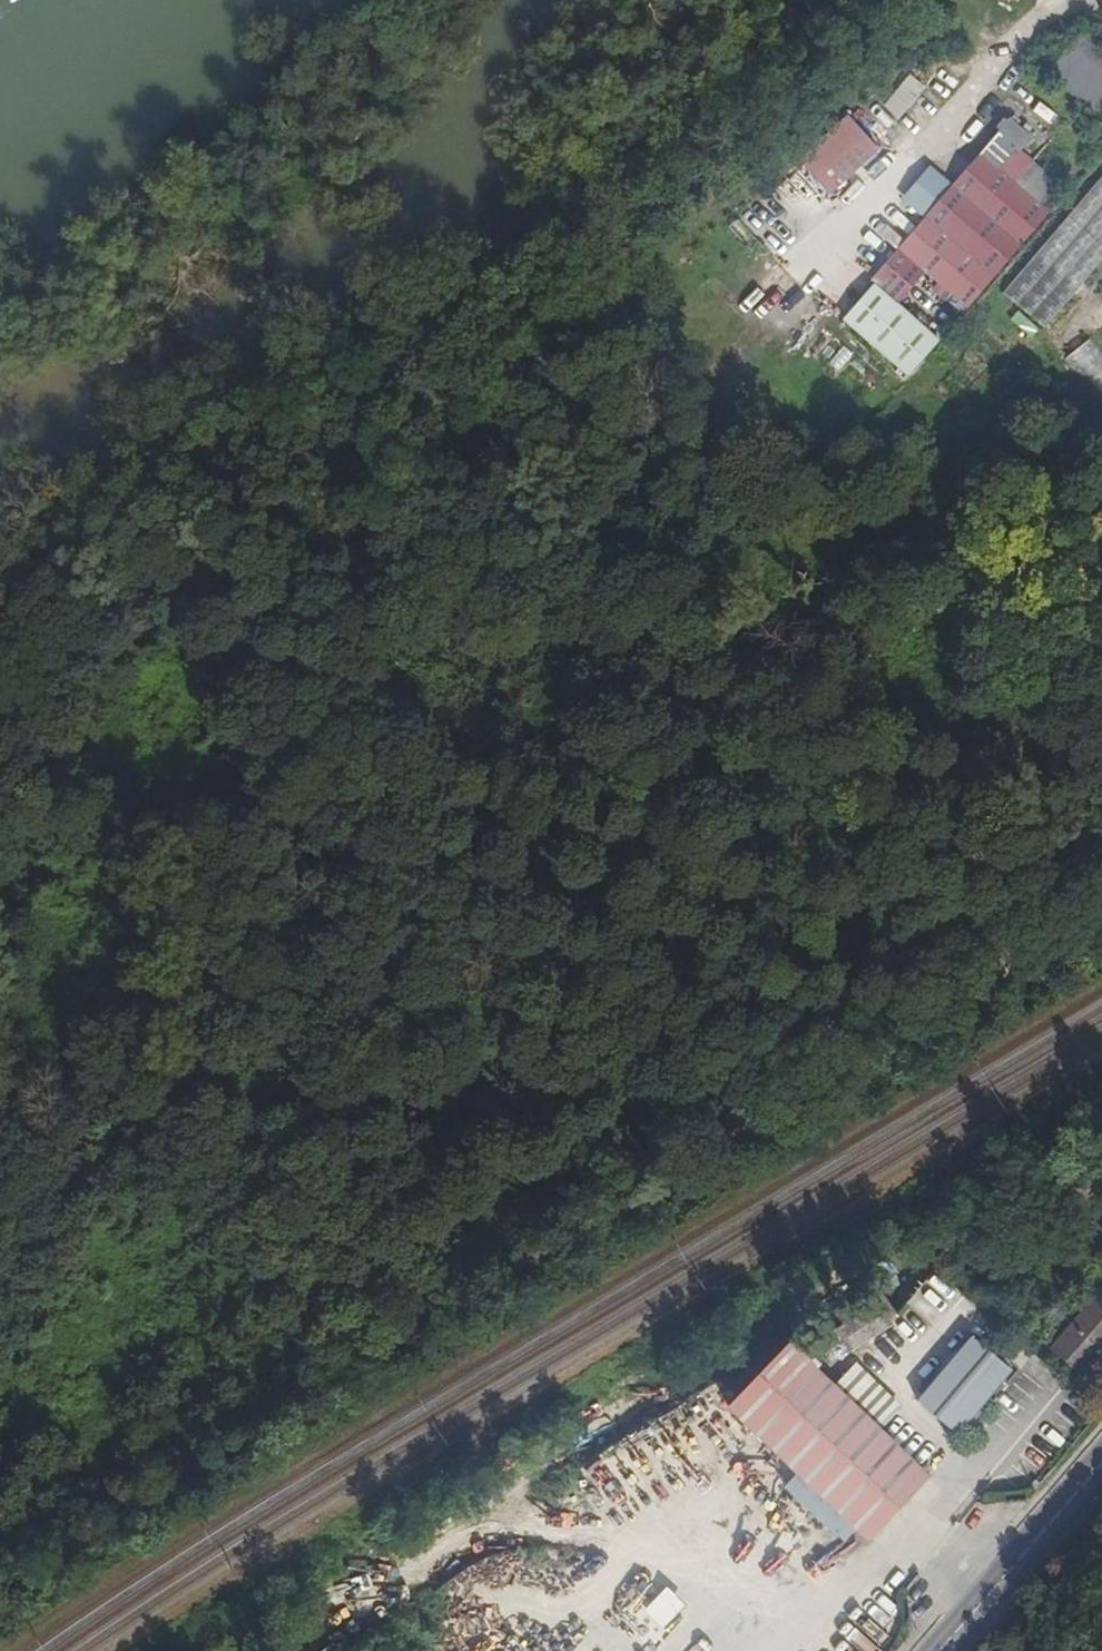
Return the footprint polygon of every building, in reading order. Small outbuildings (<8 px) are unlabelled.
[(1083,33),(1049,73),(1101,121),(1101,50),(1083,33)] [(963,307),(1044,215),(1010,186),(1030,163),(1017,151),(1029,137),(1009,118),(1007,121),(1000,118),(994,125),(997,133),(949,188),(929,170),(905,197),(926,215),(870,281),(885,294),(913,263),(963,307)] [(823,195),(870,154),(844,124),(797,165),(823,195)] [(1063,193),(1030,163),(1010,186),(1044,215),(1063,193)] [(1101,260),(1101,176),(999,294),(1040,330),(1101,260)] [(841,321),(907,377),(936,343),(871,287),(841,321)] [(1064,356),(1072,355),(1072,350),(1052,350),(1052,358),(1064,356)] [(1078,1370),(1101,1342),(1101,1298),(1092,1290),(1046,1344),(1078,1370)] [(958,1437),(1013,1371),(972,1336),(916,1402),(958,1437)] [(787,1341),(755,1379),(725,1410),(817,1502),(805,1517),(836,1544),(849,1530),(868,1547),(903,1505),(925,1480),(914,1470),(931,1450),(893,1416),(875,1436),(866,1428),(875,1418),(787,1341)]
